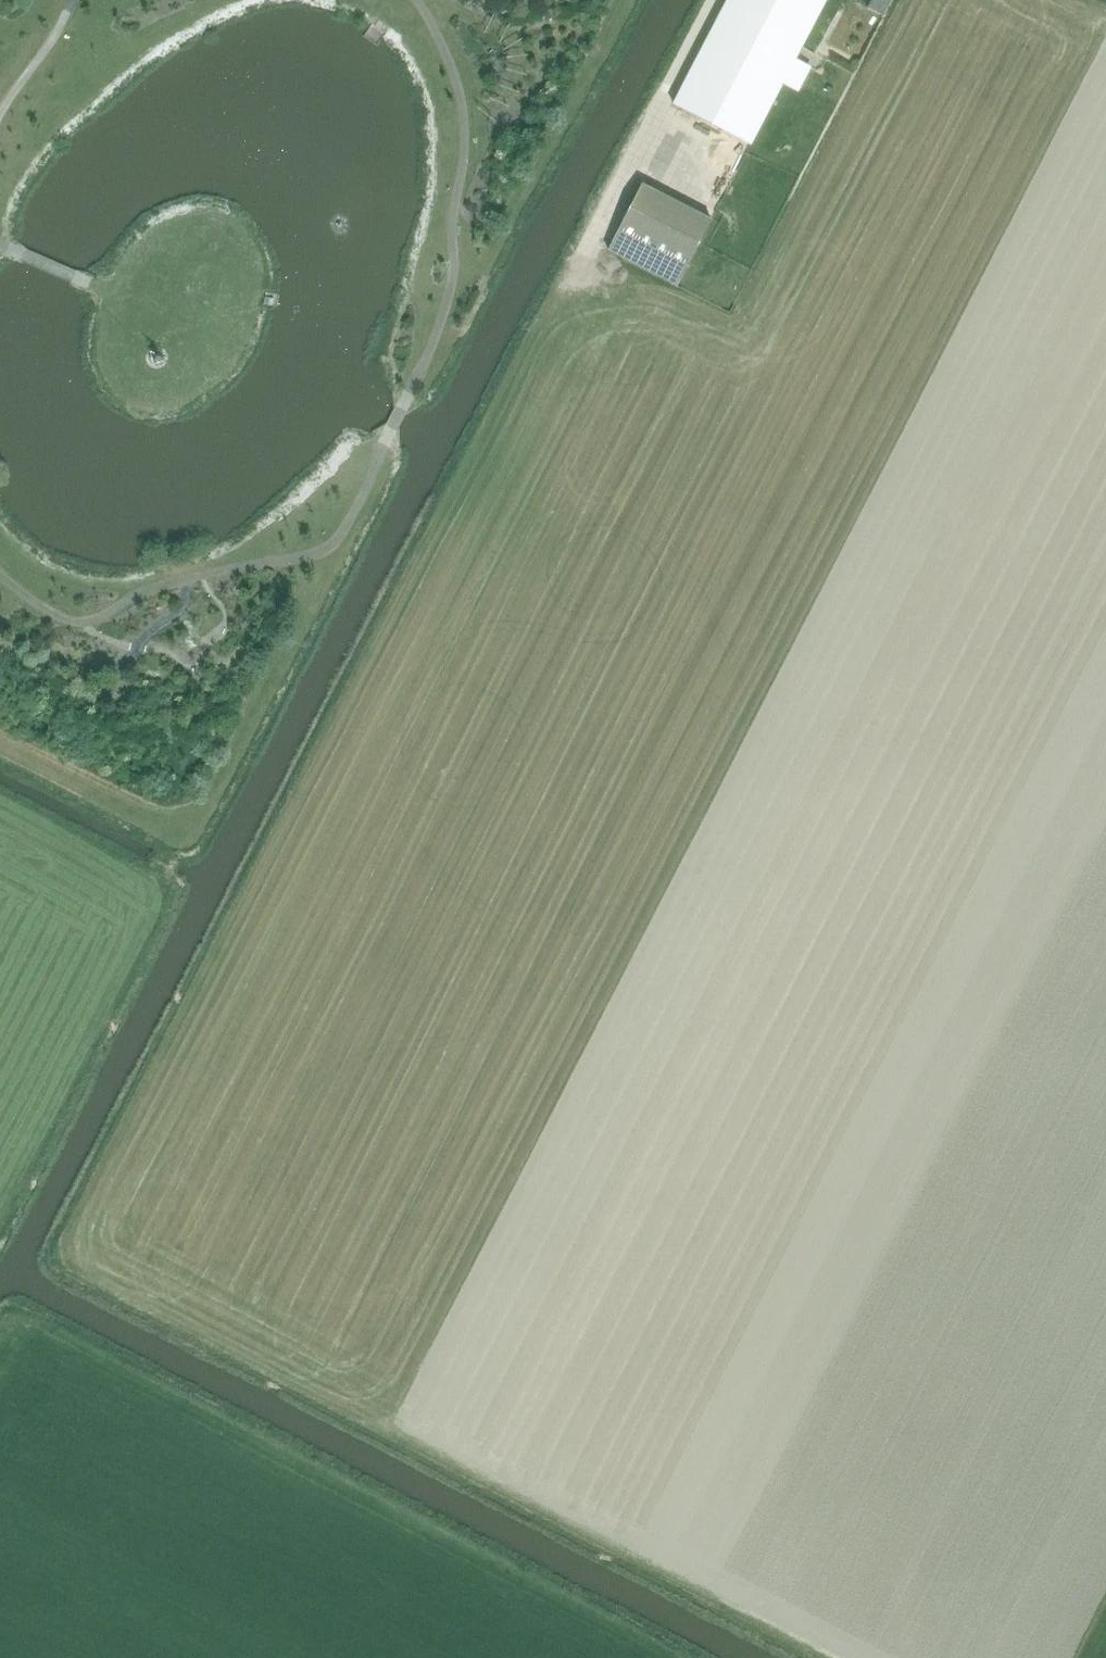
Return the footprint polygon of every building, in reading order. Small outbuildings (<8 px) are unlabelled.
[(673,104),(752,145),(784,84),(799,92),(812,67),(797,59),(828,0),(727,0),(673,104)] [(716,214),(647,178),(613,244),(682,280),(716,214)]
